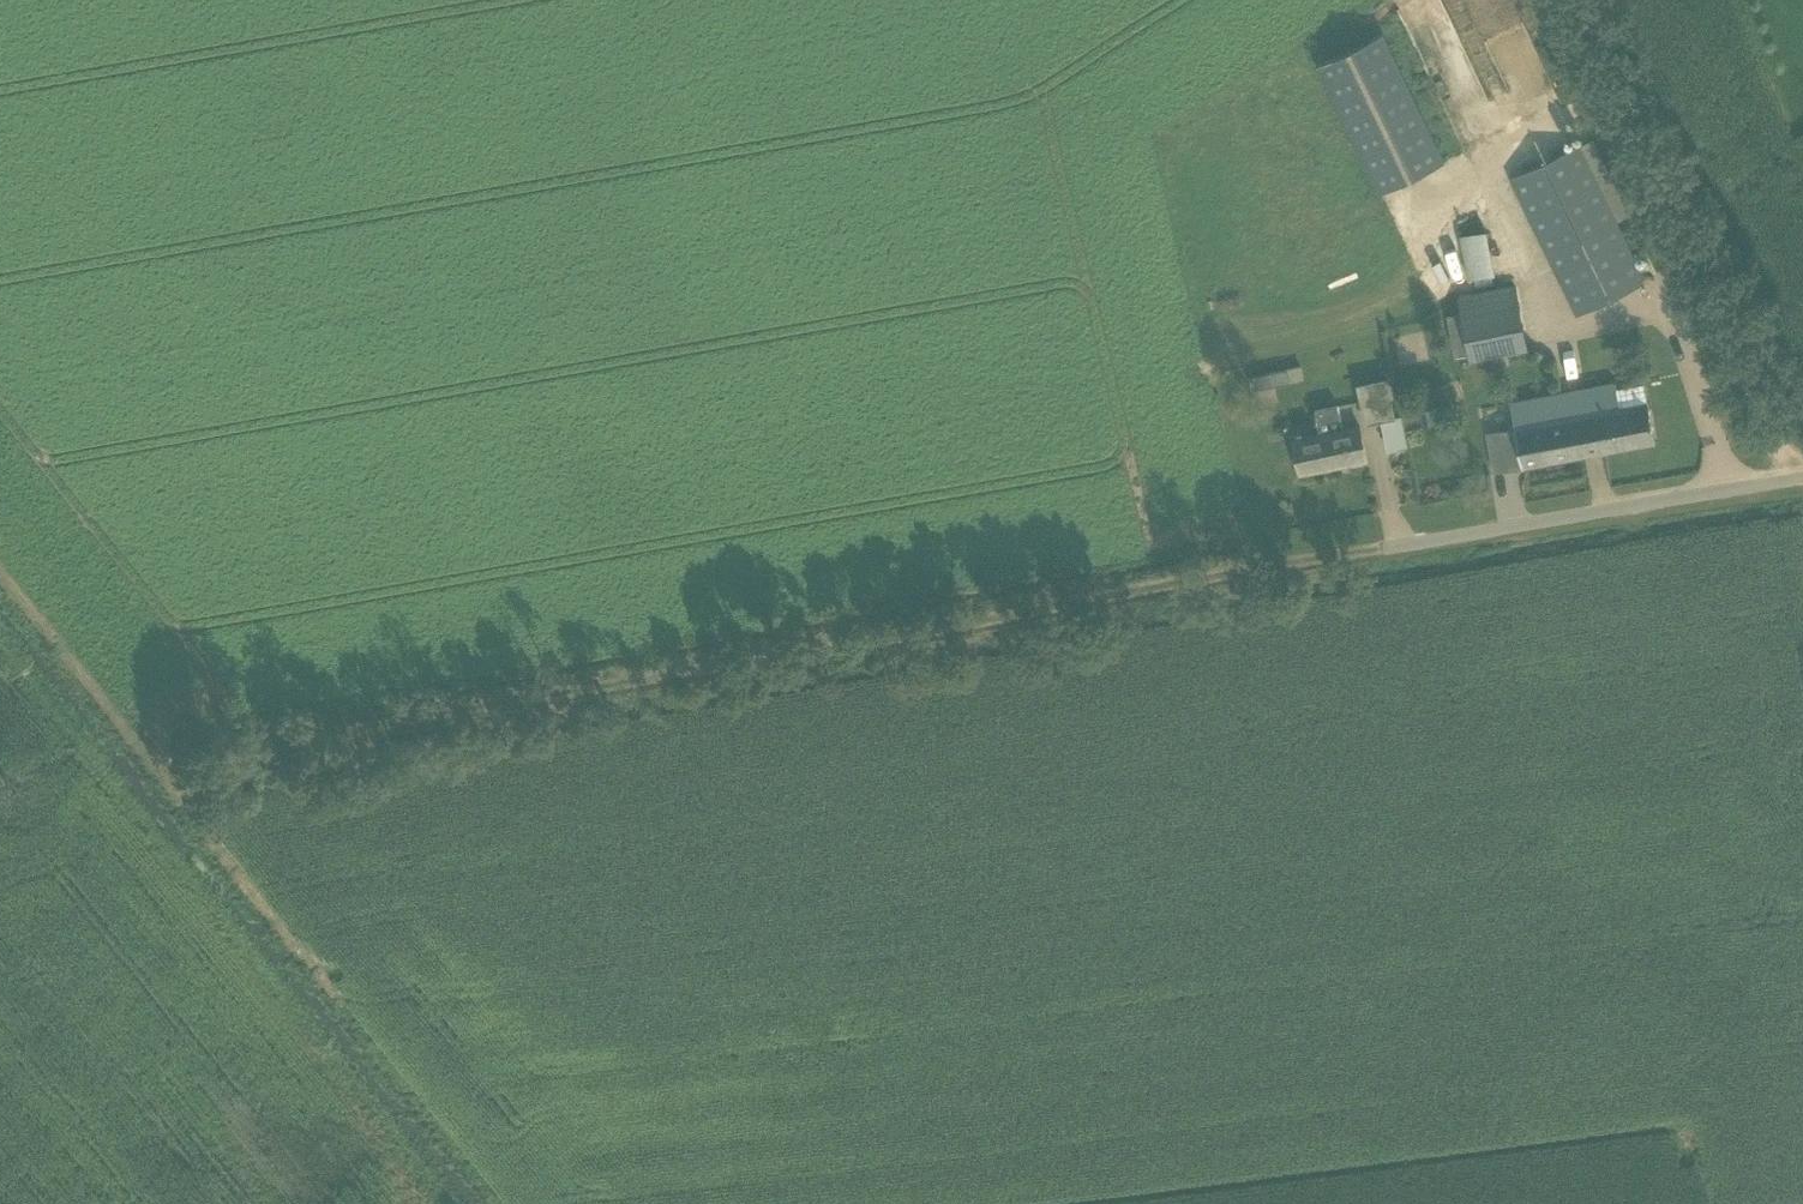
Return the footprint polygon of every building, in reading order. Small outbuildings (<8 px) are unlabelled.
[(1318,65),(1380,194),(1447,161),(1384,33),(1318,65)] [(1508,179),(1576,313),(1645,278),(1594,178),(1611,169),(1595,138),(1578,146),(1577,144),(1508,179)] [(1464,277),(1489,271),(1479,228),(1454,234),(1464,277)] [(1459,295),(1462,312),(1450,314),(1456,342),(1468,340),(1472,358),(1490,354),(1492,367),(1512,363),(1509,351),(1530,348),(1517,284),(1459,295)] [(1382,420),(1388,451),(1408,446),(1402,415),(1397,416),(1389,377),(1359,383),(1367,423),(1382,420)] [(1562,393),(1575,457),(1656,441),(1648,401),(1620,406),(1615,383),(1562,393)] [(1487,432),(1495,472),(1575,457),(1562,393),(1510,403),(1515,427),(1487,432)] [(1293,439),(1300,472),(1367,458),(1360,425),(1343,429),(1337,405),(1315,410),(1320,434),(1293,439)]
